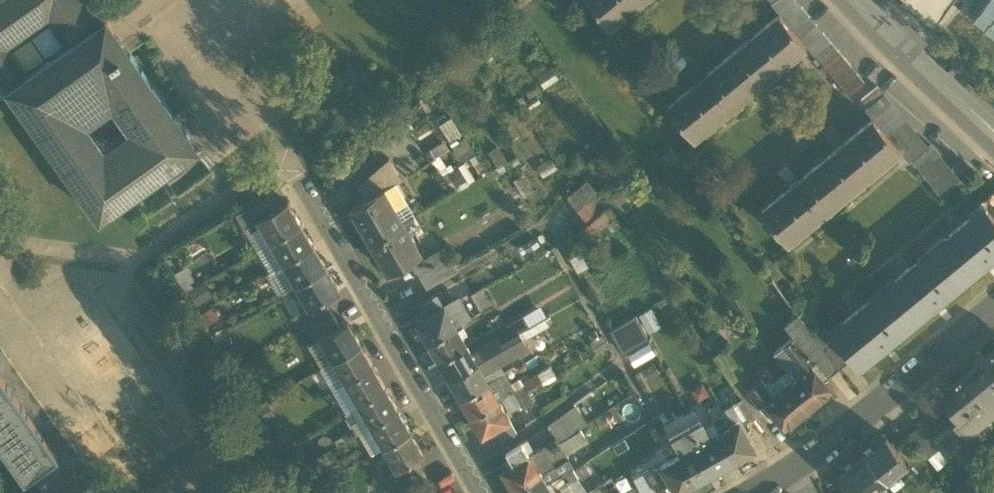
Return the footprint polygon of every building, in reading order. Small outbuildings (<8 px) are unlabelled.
[(9,89),(27,76),(6,47),(48,16),(69,46),(105,20),(91,0),(0,0),(0,77),(9,89)] [(610,25),(619,18),(618,16),(637,0),(588,0),(610,25)] [(815,54),(830,40),(798,0),(773,0),(772,1),(770,2),(779,13),(806,45),(814,55),(815,54)] [(967,26),(993,42),(993,0),(983,0),(967,26)] [(739,98),(740,100),(759,84),(757,82),(795,51),(796,53),(806,45),(779,13),(666,106),(693,138),(702,131),(701,129),(739,98)] [(9,89),(70,176),(103,153),(81,122),(110,102),(132,133),(168,107),(105,20),(69,46),(27,76),(9,89)] [(864,80),(830,40),(815,54),(848,94),(864,80)] [(861,99),(868,107),(883,94),(877,85),(861,99)] [(927,147),(883,94),(868,107),(866,108),(873,117),(873,118),(900,150),(909,161),(912,159),(933,184),(941,195),(959,180),(930,145),(927,147)] [(168,107),(132,133),(103,153),(70,176),(100,217),(197,148),(168,107)] [(833,203),(834,204),(853,188),(851,187),(889,157),(890,158),(900,150),(873,118),(761,210),(787,242),(797,235),(796,233),(833,203)] [(358,182),(366,196),(383,186),(384,187),(395,181),(401,177),(389,156),(358,182)] [(568,196),(578,210),(598,193),(595,190),(588,179),(568,196)] [(395,181),(384,187),(395,207),(406,201),(395,181)] [(403,220),(395,207),(384,187),(383,186),(366,196),(350,205),(370,240),(403,221),(403,220)] [(603,201),(598,193),(578,210),(588,223),(607,207),(603,201)] [(235,212),(244,227),(258,219),(258,218),(275,208),(267,194),(235,212)] [(258,219),(271,241),(301,223),(288,201),(275,208),(258,218),(258,219)] [(414,214),(406,201),(395,207),(403,220),(414,214)] [(860,366),(993,255),(993,217),(985,205),(972,216),(971,215),(960,224),(944,236),(946,238),(921,258),(920,257),(893,279),(894,281),(870,301),(869,299),(843,321),(844,322),(832,332),(835,336),(852,357),(860,366)] [(403,221),(370,240),(388,271),(421,252),(403,221)] [(271,241),(283,262),(314,245),(301,223),(271,241)] [(283,262),(296,284),(326,266),(314,245),(283,262)] [(443,246),(434,251),(440,262),(450,256),(443,246)] [(413,263),(426,285),(456,268),(450,256),(440,262),(434,251),(413,263)] [(339,289),(326,266),(296,284),(309,306),(324,298),(339,289)] [(483,286),(472,292),(482,309),(492,303),(483,286)] [(421,302),(428,314),(444,305),(436,293),(421,302)] [(458,297),(444,305),(455,325),(469,317),(458,297)] [(300,311),(308,325),(332,311),(324,298),(309,306),(300,311)] [(647,329),(659,322),(650,304),(637,311),(647,329)] [(455,325),(444,305),(428,314),(417,320),(428,340),(455,325)] [(494,331),(497,336),(501,341),(523,329),(544,318),(538,306),(494,331)] [(340,325),(332,311),(308,325),(316,338),(320,337),(340,325)] [(611,331),(622,350),(648,336),(636,315),(611,331)] [(320,337),(333,359),(361,343),(347,321),(340,325),(320,337)] [(465,342),(455,325),(428,340),(438,358),(465,342)] [(806,325),(796,334),(802,342),(812,333),(806,325)] [(501,341),(503,346),(509,355),(531,343),(523,329),(501,341)] [(802,342),(816,360),(826,351),(822,346),(812,333),(802,342)] [(800,369),(785,379),(809,408),(833,388),(825,378),(823,376),(827,373),(816,360),(802,342),(796,334),(782,344),(800,369)] [(503,346),(501,341),(497,336),(487,342),(493,352),(503,346)] [(835,336),(822,346),(826,351),(838,367),(852,357),(835,336)] [(449,377),(476,361),(470,351),(465,342),(438,358),(449,377)] [(487,342),(470,351),(476,361),(493,352),(487,342)] [(333,359),(346,381),(373,365),(361,343),(333,359)] [(498,361),(509,355),(503,346),(493,352),(498,361)] [(838,367),(826,351),(816,360),(827,373),(823,376),(825,378),(838,367)] [(985,358),(993,369),(993,351),(985,358)] [(498,361),(493,352),(476,361),(481,371),(498,361)] [(964,376),(993,412),(993,411),(993,369),(985,358),(964,376)] [(487,380),(481,371),(476,361),(449,377),(460,396),(487,380)] [(346,381),(358,403),(386,387),(373,365),(346,381)] [(504,371),(487,380),(497,398),(513,388),(504,371)] [(25,476),(31,472),(46,492),(49,492),(87,466),(71,442),(57,452),(0,372),(0,441),(25,476)] [(809,408),(785,379),(770,390),(759,376),(746,389),(757,404),(771,416),(775,413),(786,427),(809,408)] [(966,434),(993,412),(964,376),(940,396),(956,415),(952,418),(966,434)] [(470,413),(497,398),(487,380),(460,396),(470,413)] [(513,388),(524,407),(535,401),(524,382),(513,388)] [(358,403),(371,425),(399,409),(386,387),(358,403)] [(732,403),(742,422),(755,415),(742,397),(732,403)] [(515,430),(497,398),(470,413),(482,433),(493,426),(500,439),(515,430)] [(547,442),(558,462),(567,457),(558,442),(578,428),(589,421),(576,401),(552,419),(558,428),(544,438),(547,442)] [(731,423),(719,430),(734,459),(754,448),(748,437),(750,436),(742,422),(732,403),(723,408),(731,423)] [(371,425),(384,446),(411,430),(399,409),(371,425)] [(55,449),(67,441),(50,415),(38,423),(55,449)] [(952,418),(931,436),(939,446),(948,457),(969,439),(966,434),(952,418)] [(537,429),(544,438),(558,428),(552,419),(537,429)] [(691,426),(699,441),(709,436),(701,421),(691,426)] [(939,446),(931,436),(922,424),(910,433),(928,455),(939,446)] [(681,432),(690,447),(699,441),(691,426),(681,432)] [(558,442),(567,457),(588,445),(578,429),(558,442)] [(424,453),(411,430),(384,446),(397,469),(424,453)] [(719,430),(709,436),(699,441),(715,470),(734,459),(719,430)] [(886,436),(864,452),(886,480),(907,463),(886,436)] [(507,450),(514,462),(529,453),(522,441),(507,450)] [(715,470),(699,441),(690,447),(680,452),(696,480),(715,470)] [(538,447),(549,467),(558,462),(547,442),(538,447)] [(538,447),(529,453),(540,473),(549,467),(538,447)] [(660,463),(660,465),(668,479),(676,492),(696,480),(680,452),(660,463)] [(886,480),(864,452),(836,475),(850,492),(869,492),(886,480)] [(540,473),(529,453),(514,462),(502,469),(513,488),(540,473)] [(540,473),(545,482),(561,472),(572,466),(567,457),(558,462),(549,467),(540,473)] [(656,486),(668,479),(660,465),(649,471),(648,472),(656,486)] [(572,466),(561,472),(567,483),(578,477),(572,466)] [(642,492),(643,492),(656,486),(648,472),(649,471),(648,468),(633,476),(642,492)] [(551,492),(567,483),(561,472),(545,482),(551,492)] [(551,492),(545,482),(540,473),(513,488),(516,492),(550,492),(551,492)] [(551,492),(552,492),(570,492),(572,492),(567,483),(551,492)]
